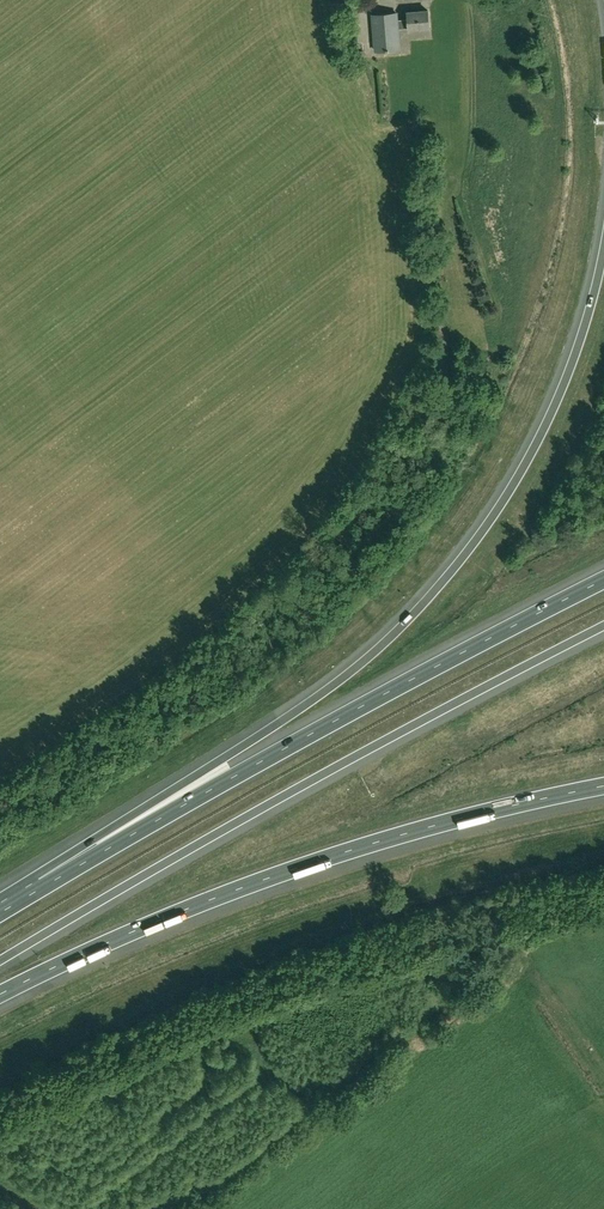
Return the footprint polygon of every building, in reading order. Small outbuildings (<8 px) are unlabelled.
[(408,26),(408,29),(429,27),(428,10),(407,12),(408,19),(397,20),(396,13),(373,15),(375,51),(399,49),(398,28),(398,27),(408,26)] [(415,843),(424,840),(422,833),(413,836),(415,843)] [(349,854),(351,863),(372,858),(370,849),(349,854)]
